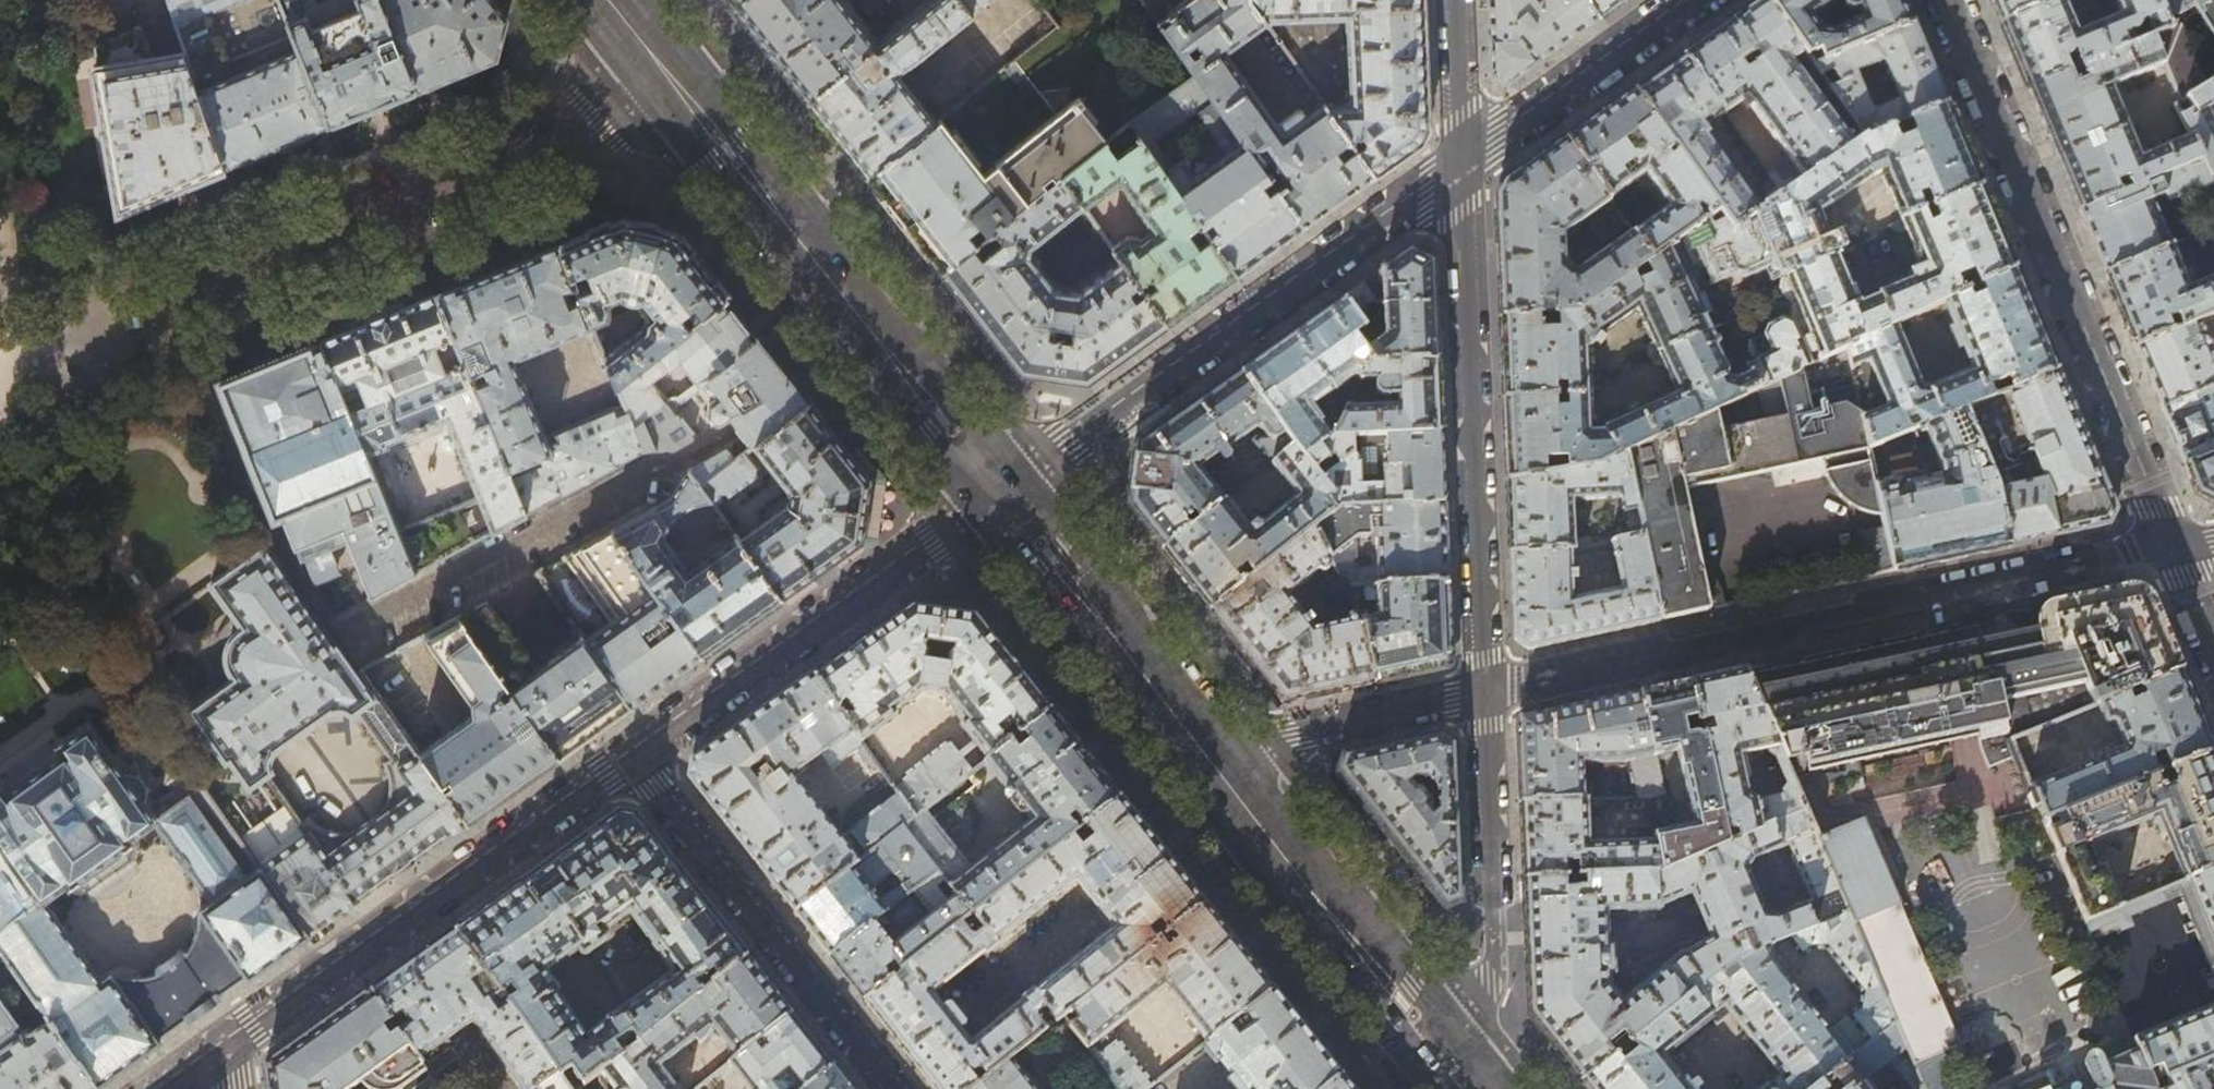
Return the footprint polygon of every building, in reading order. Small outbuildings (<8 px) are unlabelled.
[(226,166),(313,132),(329,125),(279,0),(168,0),(186,53),(226,166)] [(329,125),(368,109),(416,89),(379,0),(324,0),(318,2),(318,0),(279,0),(329,125)] [(416,89),(436,81),(496,57),(506,17),(492,0),(379,0),(416,89)] [(733,7),(767,50),(806,99),(807,100),(878,44),(843,0),(742,0),(733,7)] [(993,0),(934,0),(878,44),(807,100),(837,139),(867,176),(936,122),(897,73),(907,65),(908,66),(971,18),(972,19),(974,18),(972,16),(993,0)] [(1159,23),(1196,76),(1302,226),(1338,200),(1374,175),(1323,106),(1282,134),(1223,53),(1265,23),(1264,22),(1248,0),(1192,0),(1159,23)] [(1264,22),(1345,19),(1349,103),(1322,104),(1323,106),(1374,175),(1405,153),(1420,142),(1428,127),(1424,44),(1422,0),(1248,0),(1264,22)] [(1491,74),(1506,81),(1558,44),(1599,15),(1589,0),(1541,0),(1538,3),(1536,0),(1488,0),(1491,74)] [(1599,15),(1620,0),(1589,0),(1599,15)] [(1732,21),(1750,47),(1756,43),(1766,57),(1760,61),(1832,161),(1865,137),(1854,122),(1842,131),(1800,72),(1798,73),(1788,60),(1802,50),(1766,0),(1762,0),(1747,11),(1732,21)] [(1802,50),(1807,56),(1820,51),(1827,61),(1913,24),(1903,0),(1841,0),(1842,3),(1844,6),(1846,9),(1850,11),(1851,11),(1856,11),(1859,10),(1862,18),(1850,23),(1850,25),(1833,32),(1820,30),(1812,17),(1836,0),(1766,0),(1802,50)] [(2001,25),(2060,0),(1991,0),(2001,25)] [(2121,16),(2077,34),(2065,7),(2074,3),(2073,0),(2060,0),(2001,25),(2012,51),(2028,89),(2070,73),(2064,60),(2067,60),(2069,59),(2071,58),(2072,55),(2072,53),(2072,52),(2073,52),(2080,68),(2143,42),(2140,35),(2129,40),(2127,34),(2129,35),(2131,35),(2134,34),(2135,33),(2137,32),(2148,27),(2153,38),(2170,31),(2158,0),(2114,0),(2121,16)] [(2170,31),(2178,27),(2188,20),(2176,0),(2158,0),(2170,31)] [(2213,39),(2213,0),(2190,0),(2213,39)] [(1742,54),(1750,47),(1732,21),(1712,35),(1682,56),(1724,114),(1739,103),(1745,111),(1750,108),(1788,160),(1767,174),(1771,179),(1783,195),(1832,161),(1760,61),(1751,67),(1742,54)] [(1821,76),(1832,68),(1841,81),(1830,89),(1854,122),(1865,137),(1946,105),(1931,67),(1913,24),(1827,61),(1814,66),(1821,76)] [(226,166),(186,53),(153,58),(139,26),(117,35),(94,44),(97,66),(93,67),(122,208),(179,185),(226,166)] [(2193,62),(2178,27),(2170,31),(2153,38),(2143,42),(2080,68),(2087,85),(2076,89),(2070,73),(2028,89),(2053,148),(2079,211),(2201,160),(2190,137),(2140,158),(2110,88),(2162,65),(2178,104),(2185,100),(2204,89),(2193,62)] [(1660,72),(1634,91),(1719,211),(1733,230),(1762,209),(1704,129),(1724,114),(1682,56),(1660,72)] [(2193,62),(2204,89),(2213,83),(2213,68),(2208,57),(2193,62)] [(1003,69),(1015,84),(1024,77),(1013,62),(1003,69)] [(1129,124),(1236,273),(1267,252),(1302,226),(1196,76),(1129,124)] [(2185,100),(2190,110),(2179,117),(2190,137),(2201,160),(2211,178),(2213,176),(2213,122),(2208,111),(2213,107),(2213,83),(2204,89),(2185,100)] [(1600,115),(1566,139),(1608,199),(1644,173),(1670,208),(1633,234),(1651,259),(1685,235),(1719,211),(1634,91),(1600,115)] [(940,119),(936,122),(867,176),(903,221),(942,271),(1061,177),(1106,141),(1073,99),(994,161),(995,163),(982,172),(940,119)] [(1880,172),(1900,220),(1980,187),(1963,145),(1946,105),(1865,137),(1832,161),(1783,195),(1772,203),(1762,209),(1733,230),(1719,211),(1685,235),(1698,263),(1707,258),(1716,276),(1731,270),(1741,274),(1759,266),(1762,256),(1769,258),(1768,261),(1768,264),(1768,266),(1769,269),(1770,272),(1772,275),(1777,278),(1780,279),(1783,278),(1785,277),(1787,275),(1837,255),(1820,212),(1871,176),(1880,172)] [(1114,135),(1106,141),(1061,177),(1082,207),(1083,208),(1118,183),(1153,231),(1149,234),(1148,232),(1128,237),(1112,248),(1120,260),(1166,323),(1197,301),(1236,273),(1129,124),(1118,132),(1129,147),(1125,150),(1114,135)] [(1610,201),(1608,199),(1566,139),(1530,164),(1503,183),(1496,198),(1499,255),(1501,317),(1574,314),(1629,275),(1643,265),(1651,259),(1633,234),(1632,232),(1574,272),(1564,264),(1562,235),(1610,201)] [(2160,222),(2153,205),(2165,200),(2167,203),(2174,200),(2178,202),(2192,196),(2193,192),(2213,184),(2211,178),(2201,160),(2079,211),(2089,234),(2105,274),(2170,246),(2172,246),(2170,242),(2169,242),(2167,239),(2169,236),(2163,223),(2160,222)] [(1082,207),(1061,177),(942,271),(981,321),(1021,371),(1086,380),(1128,351),(1166,323),(1120,260),(1077,293),(1055,289),(1029,256),(1031,247),(1082,207)] [(1783,195),(1771,179),(1761,186),(1772,203),(1783,195)] [(1919,267),(1908,272),(1909,274),(1876,287),(1875,289),(1874,291),(1874,292),(1875,294),(1857,302),(1837,255),(1787,275),(1785,277),(1783,278),(1782,279),(1780,282),(1779,284),(1779,288),(1778,289),(1779,293),(1781,297),(1783,299),(1786,301),(1790,302),(1783,319),(1782,319),(1766,326),(1763,334),(1746,342),(1754,359),(1744,364),(1745,366),(1756,392),(1794,374),(1793,372),(1845,348),(1847,347),(1842,337),(1857,330),(1862,340),(1893,325),(1943,302),(1961,294),(1974,288),(2014,269),(1997,226),(1980,187),(1900,220),(1919,267)] [(1588,228),(1602,248),(1630,228),(1615,208),(1588,228)] [(598,227),(558,243),(591,322),(607,316),(608,306),(606,301),(621,295),(623,297),(625,298),(627,299),(630,300),(632,300),(635,301),(639,301),(648,313),(643,317),(642,325),(604,354),(616,382),(727,296),(700,263),(677,232),(678,231),(676,230),(672,229),(671,230),(626,218),(626,217),(622,216),(620,217),(620,218),(598,227)] [(1708,329),(1724,321),(1718,307),(1701,315),(1682,275),(1700,267),(1698,263),(1685,235),(1651,259),(1643,265),(1649,277),(1633,284),(1629,275),(1574,314),(1501,317),(1503,357),(1505,399),(1542,397),(1541,384),(1555,384),(1555,397),(1589,396),(1587,348),(1590,348),(1592,346),(1598,349),(1601,341),(1595,338),(1636,308),(1657,353),(1708,329)] [(1394,261),(1409,251),(1433,263),(1434,262),(1434,253),(1411,242),(1378,265),(1382,270),(1394,261)] [(436,292),(527,512),(576,486),(644,450),(633,425),(624,402),(614,406),(614,405),(550,431),(550,433),(544,435),(511,357),(591,324),(591,322),(558,243),(536,251),(537,252),(486,272),(457,284),(456,284),(436,292)] [(2188,288),(2170,246),(2105,274),(2117,303),(2135,347),(2199,320),(2213,314),(2213,278),(2188,288)] [(1435,308),(1433,263),(1409,251),(1394,261),(1382,270),(1344,297),(1343,298),(1355,314),(1370,304),(1375,308),(1384,307),(1385,336),(1382,340),(1375,345),(1387,362),(1437,361),(1435,308)] [(1892,438),(1923,426),(1964,409),(1992,397),(1988,388),(2011,378),(2014,388),(2056,370),(2036,320),(2014,269),(1974,288),(1978,297),(1964,302),(1961,294),(1943,302),(1971,371),(1929,388),(1919,387),(1893,325),(1862,340),(1847,347),(1845,348),(1867,449),(1892,438)] [(320,339),(320,341),(366,451),(386,444),(384,440),(395,435),(395,436),(405,432),(406,434),(407,436),(407,437),(408,438),(410,439),(411,439),(413,439),(415,438),(438,428),(440,427),(441,426),(442,425),(442,424),(442,422),(441,421),(440,419),(440,418),(447,415),(453,430),(452,430),(480,496),(398,530),(415,572),(470,542),(527,512),(436,292),(376,316),(320,339)] [(742,316),(727,296),(616,382),(624,402),(633,425),(665,400),(666,398),(651,379),(667,366),(668,367),(680,358),(697,380),(698,379),(699,380),(703,378),(757,334),(756,333),(749,324),(742,316)] [(1365,329),(1355,314),(1343,298),(1294,332),(1240,371),(1295,446),(1319,479),(1352,454),(1351,437),(1332,438),(1333,437),(1312,408),(1354,378),(1361,381),(1361,380),(1370,363),(1387,362),(1375,345),(1366,351),(1356,335),(1365,329)] [(2135,347),(2148,377),(2161,410),(2213,387),(2213,357),(2199,320),(2135,347)] [(1667,400),(1667,399),(1665,398),(1664,398),(1661,398),(1602,427),(1602,434),(1591,434),(1589,396),(1555,397),(1542,397),(1505,399),(1506,432),(1508,481),(1545,480),(1545,465),(1563,464),(1563,478),(1571,478),(1626,453),(1756,392),(1745,366),(1728,373),(1708,329),(1657,353),(1676,396),(1667,400)] [(761,340),(757,334),(703,378),(699,380),(698,379),(697,380),(693,383),(698,389),(709,402),(708,412),(716,423),(721,422),(731,417),(739,427),(753,445),(810,401),(805,396),(800,389),(795,382),(787,372),(769,349),(768,348),(761,340)] [(398,530),(366,451),(320,341),(310,345),(309,344),(277,357),(276,356),(273,357),(274,359),(267,361),(256,366),(255,365),(253,366),(253,367),(220,381),(276,516),(293,542),(296,541),(301,555),(304,553),(315,580),(342,570),(331,543),(348,536),(372,594),(377,592),(415,572),(398,530)] [(1867,449),(1845,348),(1793,372),(1794,374),(1756,392),(1626,453),(1643,536),(1661,621),(1703,612),(1711,610),(1711,607),(1685,489),(1867,451),(1867,449)] [(1439,395),(1437,361),(1387,362),(1370,363),(1361,380),(1379,379),(1378,380),(1376,382),(1375,384),(1374,387),(1375,390),(1376,393),(1378,395),(1381,396),(1377,406),(1347,408),(1333,437),(1332,438),(1351,437),(1441,433),(1439,395)] [(2069,400),(2056,370),(2014,388),(1992,397),(1964,409),(1996,485),(1997,491),(2044,481),(2025,439),(2076,418),(2069,400)] [(1273,463),(1295,446),(1240,371),(1199,400),(1137,444),(1128,506),(1144,526),(1162,550),(1223,502),(1197,469),(1217,455),(1219,457),(1222,457),(1225,454),(1226,450),(1225,449),(1257,426),(1261,427),(1265,432),(1258,434),(1252,439),(1273,463)] [(666,398),(665,400),(633,425),(644,450),(645,450),(674,449),(692,439),(694,435),(676,413),(677,405),(698,389),(693,383),(677,396),(671,396),(669,396),(668,397),(666,398)] [(2161,410),(2171,434),(2185,466),(2213,454),(2213,387),(2161,410)] [(849,451),(810,401),(753,445),(736,459),(702,486),(713,501),(721,494),(727,495),(758,473),(759,468),(760,467),(759,466),(766,461),(790,491),(788,505),(740,538),(782,597),(824,567),(862,540),(865,513),(870,477),(854,457),(849,451)] [(1996,485),(1964,409),(1923,426),(1939,464),(1941,476),(1903,485),(1902,479),(1875,486),(1894,571),(1951,559),(2009,546),(1997,491),(1996,485)] [(2044,481),(1997,491),(2009,546),(2054,536),(2107,525),(2115,510),(2093,458),(2076,418),(2025,439),(2044,481)] [(1319,479),(1340,508),(1444,503),(1442,467),(1441,433),(1351,437),(1352,454),(1319,479)] [(878,514),(883,479),(856,445),(849,451),(854,457),(870,477),(865,513),(878,514)] [(1295,446),(1273,463),(1272,464),(1298,497),(1260,527),(1256,523),(1249,529),(1226,500),(1223,502),(1162,550),(1185,578),(1210,611),(1241,585),(1234,576),(1246,566),(1254,576),(1314,529),(1340,508),(1319,479),(1295,446)] [(727,447),(689,469),(702,486),(736,459),(727,447)] [(1626,453),(1571,478),(1563,478),(1545,480),(1508,481),(1510,519),(1511,553),(1568,550),(1574,549),(1572,502),(1620,499),(1629,539),(1643,536),(1626,453)] [(2185,466),(2191,480),(2197,495),(2211,502),(2213,502),(2213,454),(2185,466)] [(713,501),(702,486),(689,469),(671,498),(638,516),(614,530),(702,654),(741,626),(782,597),(740,538),(736,533),(687,567),(664,534),(665,532),(666,529),(667,527),(668,526),(670,524),(673,521),(675,518),(678,515),(681,513),(685,510),(688,508),(692,507),(695,505),(699,504),(703,503),(707,502),(711,501),(713,501)] [(1444,503),(1340,508),(1314,529),(1329,559),(1331,563),(1343,586),(1377,584),(1447,582),(1445,538),(1444,503)] [(1828,553),(1820,523),(1744,542),(1752,572),(1828,553)] [(1331,567),(1331,563),(1329,559),(1314,529),(1254,576),(1262,586),(1250,596),(1241,585),(1210,611),(1248,658),(1283,703),(1345,689),(1373,683),(1361,621),(1354,608),(1352,609),(1353,612),(1351,613),(1353,617),(1348,617),(1346,620),(1346,621),(1345,623),(1314,630),(1287,596),(1319,569),(1320,571),(1324,572),(1326,572),(1328,571),(1329,570),(1331,567)] [(611,622),(585,641),(630,705),(661,683),(702,654),(614,530),(580,549),(565,557),(611,622)] [(1592,546),(1611,542),(1615,541),(1613,533),(1590,537),(1592,546)] [(1643,536),(1629,539),(1615,541),(1611,542),(1621,591),(1570,602),(1569,581),(1575,581),(1575,573),(1569,573),(1568,550),(1511,553),(1513,594),(1515,639),(1528,649),(1608,632),(1661,621),(1643,536)] [(437,843),(468,821),(420,753),(365,674),(359,679),(336,646),(333,648),(261,546),(211,580),(242,624),(240,625),(239,626),(238,628),(237,629),(235,631),(234,633),(232,636),(231,638),(230,641),(229,643),(228,646),(228,648),(228,651),(228,654),(228,657),(228,660),(229,663),(229,665),(230,668),(231,669),(232,672),(233,674),(234,675),(191,706),(227,757),(230,755),(250,783),(267,770),(271,768),(270,766),(270,765),(269,763),(269,762),(269,758),(270,756),(270,754),(271,752),(272,751),(273,749),(275,748),(277,746),(287,739),(288,739),(290,737),(316,719),(317,719),(319,717),(319,716),(332,708),(334,707),(335,707),(337,706),(338,706),(339,706),(342,706),(344,706),(346,707),(348,708),(349,708),(351,709),(352,711),(356,708),(390,758),(383,763),(384,765),(386,768),(387,771),(388,776),(389,779),(389,784),(389,788),(389,792),(389,795),(388,798),(387,802),(385,806),(384,808),(382,811),(378,814),(380,817),(362,829),(360,827),(356,830),(352,831),(349,831),(344,831),(340,831),(336,830),(332,830),(328,829),(325,827),(322,825),(318,823),(315,821),(313,819),(311,817),(309,815),(302,820),(310,830),(261,865),(309,934),(361,897),(404,866),(437,843)] [(1449,622),(1447,582),(1377,584),(1378,617),(1372,619),(1372,614),(1362,617),(1362,621),(1361,621),(1373,683),(1413,674),(1450,666),(1449,622)] [(2109,591),(2072,599),(2111,699),(2180,671),(2161,623),(2153,603),(2125,588),(2109,591)] [(1998,637),(1972,643),(2012,740),(2098,704),(2111,699),(2072,599),(2054,603),(2046,607),(2044,609),(2040,612),(2038,617),(2035,620),(2034,625),(2034,629),(1998,637)] [(487,600),(460,615),(559,756),(588,735),(630,705),(585,641),(582,637),(536,670),(505,626),(510,623),(498,607),(493,610),(487,600)] [(871,633),(813,675),(862,742),(892,719),(894,717),(895,715),(896,713),(895,711),(923,691),(942,693),(963,721),(962,722),(961,723),(963,728),(987,760),(1052,709),(1009,655),(976,614),(912,604),(871,633)] [(474,715),(420,753),(468,821),(511,790),(559,756),(460,615),(425,634),(473,700),(474,715)] [(1895,1021),(1924,1088),(1958,1088),(1942,1053),(1959,1045),(1868,831),(1891,826),(1893,838),(1898,837),(1904,836),(1902,824),(1938,817),(1941,830),(1946,828),(1951,827),(1948,814),(1966,810),(1978,864),(2004,860),(1995,818),(2039,806),(2031,787),(2012,740),(1972,643),(1932,651),(1859,667),(1753,690),(1778,747),(1797,792),(1804,810),(1847,910),(1895,1021)] [(1723,674),(1692,681),(1726,842),(1804,810),(1797,792),(1754,801),(1748,796),(1739,756),(1778,747),(1753,690),(1745,670),(1723,674)] [(2199,716),(2180,671),(2111,699),(2098,704),(2105,721),(2115,723),(2123,744),(2122,749),(2031,787),(2039,806),(2044,821),(2213,751),(2199,716)] [(864,746),(862,742),(813,675),(756,716),(691,762),(689,778),(741,844),(795,913),(903,827),(915,816),(898,793),(851,831),(852,832),(841,840),(790,776),(821,754),(832,769),(864,746)] [(1663,687),(1641,692),(1654,757),(1676,752),(1692,825),(1654,833),(1656,841),(1662,870),(1726,842),(1692,681),(1663,687)] [(1662,796),(1654,757),(1641,692),(1583,705),(1518,718),(1520,765),(1522,803),(1583,799),(1581,764),(1592,763),(1594,799),(1606,798),(1662,796)] [(971,869),(932,819),(924,810),(915,816),(903,827),(937,871),(949,886),(971,914),(1121,797),(1088,754),(1052,709),(987,760),(985,761),(1007,788),(1002,791),(1006,796),(1010,792),(1026,812),(1022,816),(1027,825),(971,869)] [(17,970),(52,1018),(99,1085),(161,1040),(159,1037),(188,1016),(190,1019),(202,1010),(221,997),(219,994),(247,974),(249,977),(309,934),(261,865),(203,784),(158,817),(155,812),(154,813),(147,803),(148,802),(146,799),(147,796),(148,793),(148,790),(148,787),(149,786),(139,771),(136,772),(134,772),(131,771),(128,771),(125,771),(123,769),(122,769),(115,758),(113,755),(110,752),(111,752),(108,747),(107,748),(92,726),(93,726),(89,721),(85,724),(86,725),(64,740),(58,743),(62,748),(65,751),(8,791),(6,788),(7,787),(3,782),(0,785),(0,946),(17,970)] [(1379,824),(1445,907),(1460,901),(1457,825),(1454,745),(1441,735),(1388,746),(1343,756),(1338,772),(1379,824)] [(888,778),(898,793),(915,816),(924,810),(974,770),(950,739),(903,776),(900,778),(901,780),(900,781),(894,774),(888,778)] [(2213,751),(2044,821),(2086,921),(2102,914),(2121,907),(2104,866),(2100,868),(2090,844),(2158,815),(2186,880),(2213,869),(2213,752),(2213,751)] [(1165,853),(1121,797),(971,914),(963,921),(987,952),(998,944),(997,942),(1075,880),(1090,898),(1089,898),(1100,912),(1101,911),(1114,929),(1037,990),(1035,989),(1023,997),(1047,1029),(1062,1017),(1206,904),(1165,853)] [(1606,805),(1606,798),(1594,799),(1583,799),(1522,803),(1523,839),(1525,879),(1655,873),(1662,870),(1656,841),(1589,843),(1587,808),(1596,808),(1597,808),(1598,807),(1599,805),(1606,805)] [(1566,1060),(1582,1080),(1708,980),(1766,946),(1847,910),(1804,810),(1726,842),(1662,870),(1655,873),(1525,879),(1528,940),(1531,1015),(1554,1045),(1566,1060)] [(570,848),(521,883),(549,920),(561,913),(589,953),(603,944),(605,942),(606,939),(605,937),(603,934),(631,914),(674,974),(628,1007),(619,1013),(635,1034),(633,1034),(639,1042),(747,956),(688,881),(635,815),(620,812),(570,848)] [(814,935),(830,956),(937,871),(903,827),(795,913),(814,935)] [(2186,880),(2185,881),(2191,896),(2181,900),(2183,903),(2213,979),(2213,869),(2186,880)] [(971,914),(949,886),(937,871),(830,956),(848,980),(864,999),(963,921),(971,914)] [(455,930),(557,1070),(571,1088),(581,1088),(601,1073),(639,1042),(633,1034),(635,1034),(619,1013),(588,1034),(558,992),(560,990),(548,973),(579,951),(582,955),(587,955),(589,953),(561,913),(549,920),(521,883),(493,903),(455,930)] [(1240,947),(1206,904),(1062,1017),(1087,1048),(1104,1035),(1111,1030),(1167,986),(1209,1040),(1274,989),(1240,947)] [(1847,910),(1766,946),(1708,980),(1582,1080),(1589,1088),(1698,1088),(1701,1086),(1694,1079),(1689,1083),(1685,1078),(1682,1080),(1664,1057),(1712,1017),(1718,1024),(1731,1013),(1781,1078),(1768,1088),(1765,1086),(1761,1088),(1810,1088),(1895,1021),(1847,910)] [(2108,926),(2102,914),(2086,921),(2084,922),(2089,933),(2108,926)] [(987,952),(963,921),(864,999),(905,1051),(935,1088),(971,1088),(1047,1029),(1023,997),(1022,998),(1023,1000),(971,1041),(961,1029),(963,1025),(964,1022),(963,1020),(954,1006),(952,1005),(948,1003),(947,1004),(942,1006),(932,994),(985,951),(986,953),(987,952)] [(420,1058),(472,1022),(479,1026),(485,1036),(484,1036),(523,1088),(571,1088),(557,1070),(455,930),(418,956),(370,990),(420,1058)] [(17,970),(0,946),(0,983),(17,970)] [(747,956),(639,1042),(601,1073),(602,1074),(601,1079),(607,1087),(612,1088),(613,1087),(615,1088),(671,1088),(657,1071),(693,1043),(698,1045),(705,1040),(704,1034),(712,1028),(737,1058),(792,1013),(770,986),(747,956)] [(1209,1040),(1204,1044),(1240,1088),(1323,1088),(1341,1075),(1308,1033),(1274,989),(1209,1040)] [(420,1058),(370,990),(301,1040),(265,1066),(268,1088),(401,1088),(424,1073),(423,1071),(427,1068),(420,1058)] [(99,1085),(52,1018),(31,1033),(30,1032),(29,1032),(28,1032),(26,1032),(26,1031),(29,1029),(21,1017),(18,1020),(1,996),(0,996),(0,1088),(92,1088),(99,1085)] [(2152,1083),(2153,1082),(2204,1062),(2213,1057),(2213,1008),(2135,1040),(2135,1039),(2133,1039),(2137,1051),(2105,1065),(2112,1081),(2110,1082),(2112,1088),(2109,1088),(2155,1088),(2152,1083)] [(737,1058),(730,1062),(740,1075),(738,1076),(736,1078),(736,1079),(736,1082),(737,1084),(741,1088),(804,1088),(833,1065),(811,1036),(792,1013),(737,1058)] [(1062,1017),(1047,1029),(971,1088),(1119,1088),(1117,1086),(1087,1048),(1062,1017)] [(1895,1021),(1810,1088),(1864,1088),(1859,1083),(1891,1059),(1914,1088),(1924,1088),(1895,1021)] [(1111,1030),(1104,1035),(1087,1048),(1117,1086),(1119,1088),(1147,1088),(1153,1084),(1111,1030)] [(2213,1079),(2213,1057),(2204,1062),(2153,1082),(2152,1083),(2155,1088),(2213,1088),(2211,1080),(2213,1079)] [(804,1088),(852,1088),(833,1065),(804,1088)] [(1341,1075),(1323,1088),(1352,1088),(1341,1075)]
